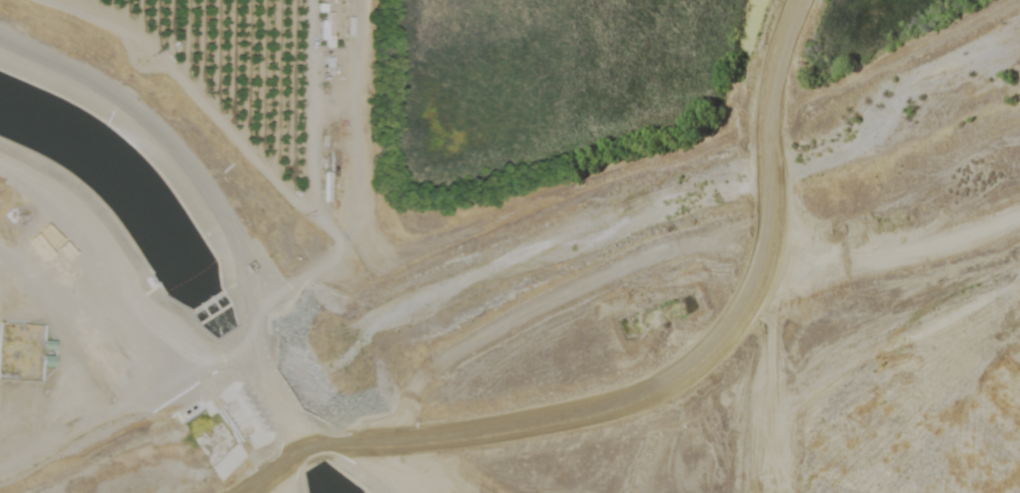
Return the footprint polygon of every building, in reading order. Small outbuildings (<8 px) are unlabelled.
[(321,47),(333,48),(334,14),(322,13),(321,47)]
